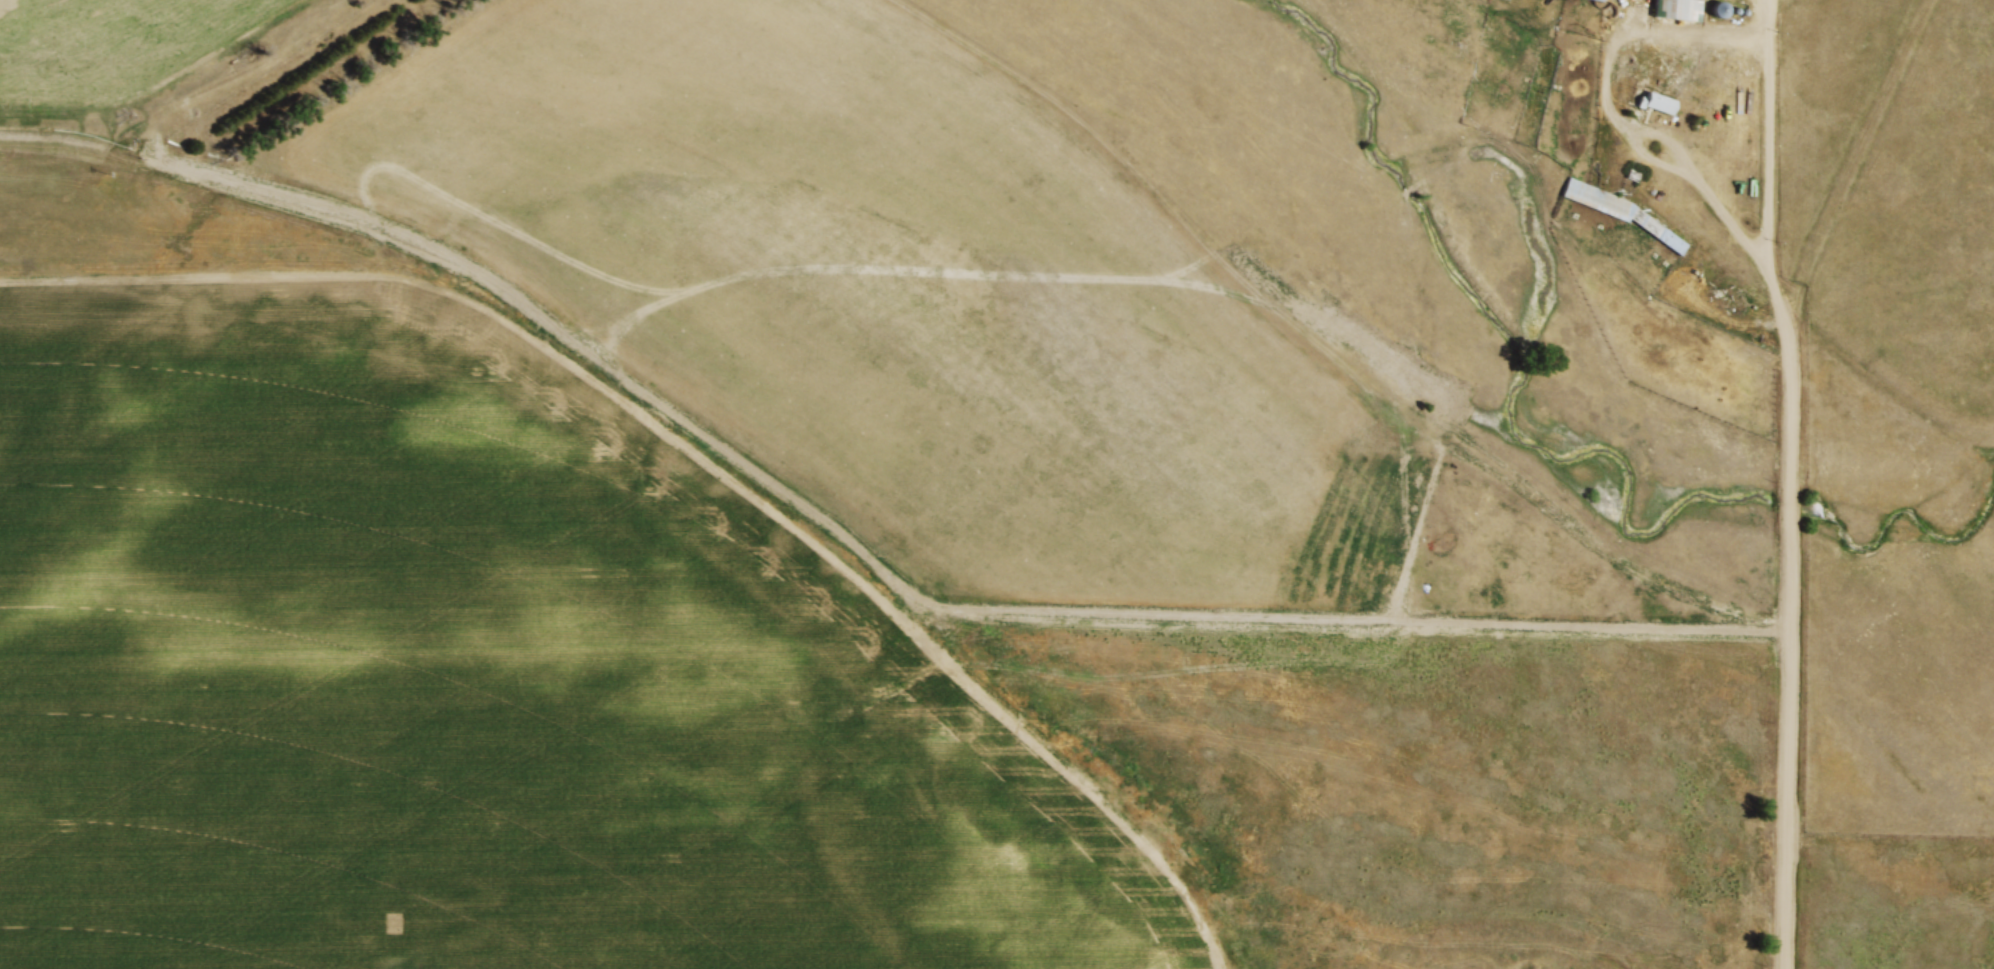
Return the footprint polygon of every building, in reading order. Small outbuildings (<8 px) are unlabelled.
[(1702,0),(1654,0),(1653,18),(1700,22),(1702,0)] [(1677,102),(1646,91),(1641,105),(1672,115),(1677,102)] [(1591,202),(1625,224),(1628,219),(1682,254),(1689,242),(1602,185),(1591,202)]
